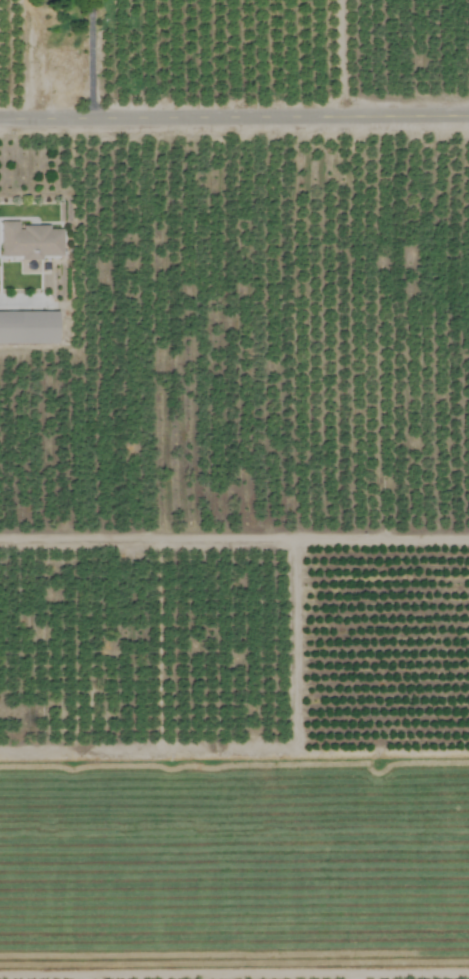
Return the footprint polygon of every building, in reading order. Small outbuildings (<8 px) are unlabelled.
[(59,225),(0,225),(0,258),(59,258),(59,225)]
